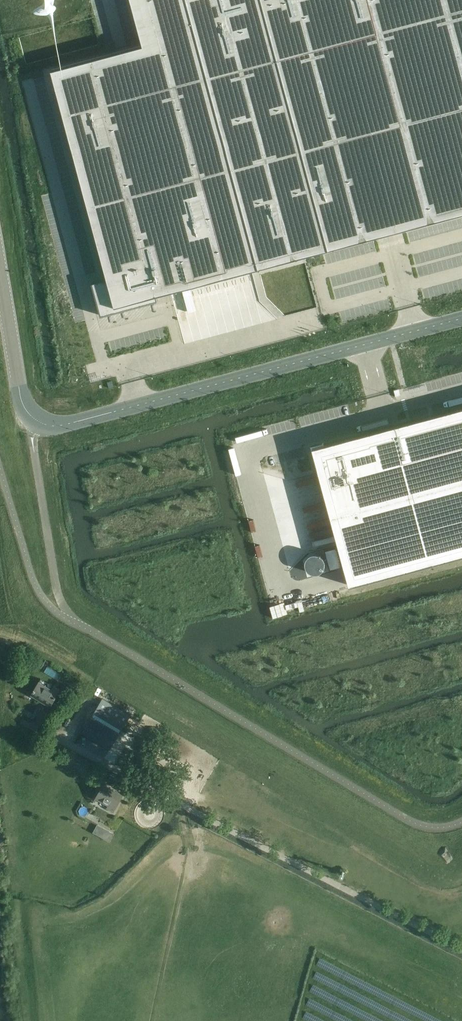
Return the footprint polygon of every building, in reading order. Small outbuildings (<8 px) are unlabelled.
[(51,70),(82,185),(107,279),(92,283),(101,315),(111,313),(126,309),(138,305),(157,300),(156,296),(169,292),(262,267),(461,214),(461,0),(131,0),(133,9),(143,45),(96,58),(51,70)] [(312,447),(317,466),(349,585),(461,555),(461,407),(312,447)] [(334,545),(324,548),(329,567),(339,564),(334,545)] [(313,554),(310,555),(307,558),(305,561),(305,565),(306,569),(309,572),(313,574),(317,574),(320,572),(323,570),(325,566),(325,562),(324,559),(321,556),(317,554),(313,554)] [(31,694),(43,701),(50,706),(60,690),(54,686),(52,689),(40,682),(41,679),(41,678),(31,694)] [(100,702),(82,732),(110,749),(125,724),(120,720),(123,715),(100,702)] [(103,785),(94,801),(95,801),(96,798),(109,805),(107,808),(113,812),(123,795),(103,785)]
